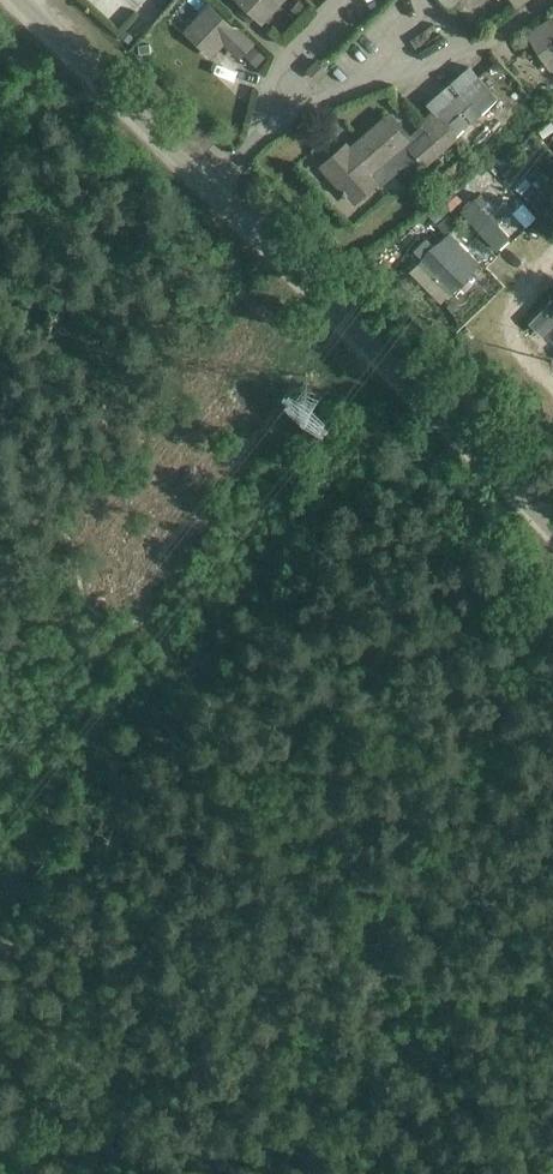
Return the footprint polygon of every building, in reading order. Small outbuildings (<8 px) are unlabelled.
[(262,25),(286,0),(236,0),(262,25)] [(300,17),(309,9),(300,1),(292,10),(300,17)] [(210,2),(183,31),(212,58),(224,45),(239,59),(256,41),(240,26),(238,28),(210,2)] [(525,32),(551,71),(552,69),(552,14),(525,32)] [(125,30),(120,35),(129,43),(134,37),(125,30)] [(150,47),(142,54),(148,60),(156,53),(150,47)] [(254,47),(245,56),(255,67),(265,57),(254,47)] [(318,58),(316,60),(306,71),(317,82),(328,71),(329,70),(327,67),(322,63),(318,58)] [(429,101),(458,133),(498,97),(469,65),(429,101)] [(426,127),(406,144),(424,164),(454,136),(430,110),(419,119),(426,127)] [(347,146),(324,167),(354,200),(377,180),(371,174),(407,142),(386,119),(351,150),(347,146)] [(543,137),(552,131),(552,123),(552,121),(538,130),(543,137)] [(441,173),(449,183),(465,172),(457,162),(441,173)] [(513,185),(519,178),(520,177),(512,170),(505,178),(512,185),(513,185)] [(523,180),(517,187),(516,188),(546,216),(552,208),(552,202),(526,177),(523,180)] [(496,250),(510,237),(475,198),(461,211),(496,250)] [(438,203),(429,214),(446,234),(450,230),(451,231),(458,225),(438,203)] [(429,248),(420,261),(452,292),(473,271),(443,239),(429,248)] [(524,329),(537,342),(552,327),(552,301),(524,329)]
